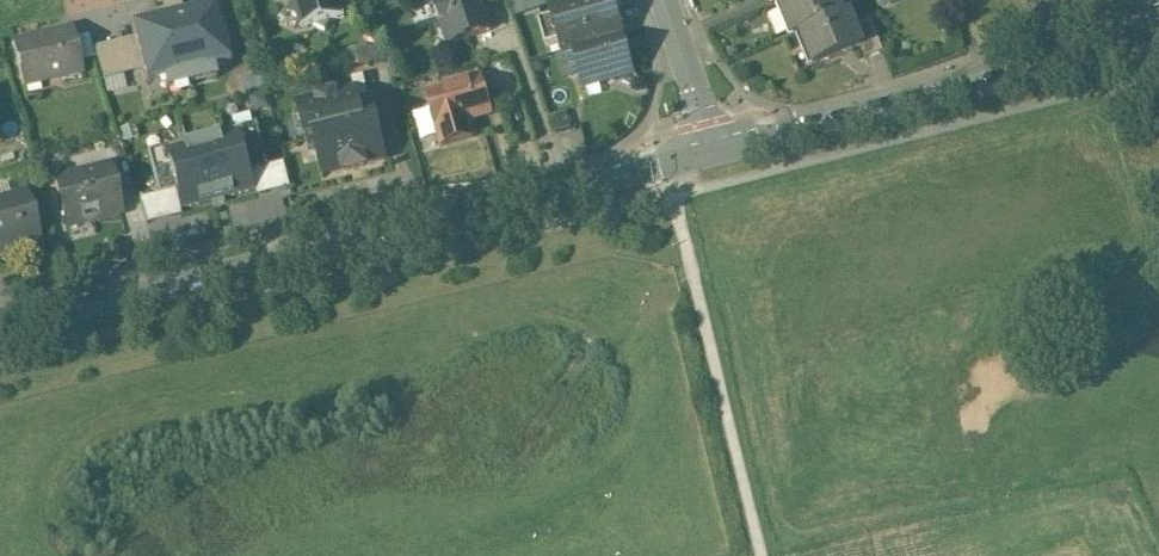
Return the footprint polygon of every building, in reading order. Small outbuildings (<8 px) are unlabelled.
[(292,2),(287,11),(296,16),(301,31),(316,26),(325,31),(329,22),(344,17),(339,2),(343,1),(342,0),(291,0),(292,2)] [(449,44),(491,29),(481,0),(434,0),(449,44)] [(511,4),(514,15),(539,6),(537,0),(522,0),(511,4)] [(551,11),(563,52),(572,49),(572,48),(573,47),(570,34),(593,28),(597,41),(621,34),(611,0),(587,0),(551,11)] [(783,3),(795,35),(801,33),(843,17),(836,0),(791,0),(783,3)] [(215,7),(134,27),(147,82),(229,62),(215,7)] [(843,17),(801,33),(815,67),(861,49),(862,49),(855,28),(849,14),(843,17)] [(872,21),(855,28),(862,49),(861,49),(865,59),(883,53),(872,21)] [(71,26),(13,40),(22,80),(55,73),(57,80),(82,74),(71,26)] [(621,34),(597,41),(593,28),(570,34),(573,47),(572,48),(572,49),(583,87),(632,73),(621,34)] [(93,46),(105,93),(139,85),(127,37),(93,46)] [(481,78),(426,94),(441,146),(473,137),(468,120),(491,113),(481,78)] [(312,138),(323,179),(384,163),(363,83),(294,101),(304,140),(312,138)] [(566,113),(549,117),(555,133),(569,129),(566,113)] [(185,146),(162,151),(176,214),(258,196),(244,134),(225,139),(227,147),(187,156),(185,146)] [(108,163),(52,177),(65,227),(121,212),(108,163)] [(13,248),(15,254),(40,247),(25,190),(0,197),(0,252),(13,248)]
